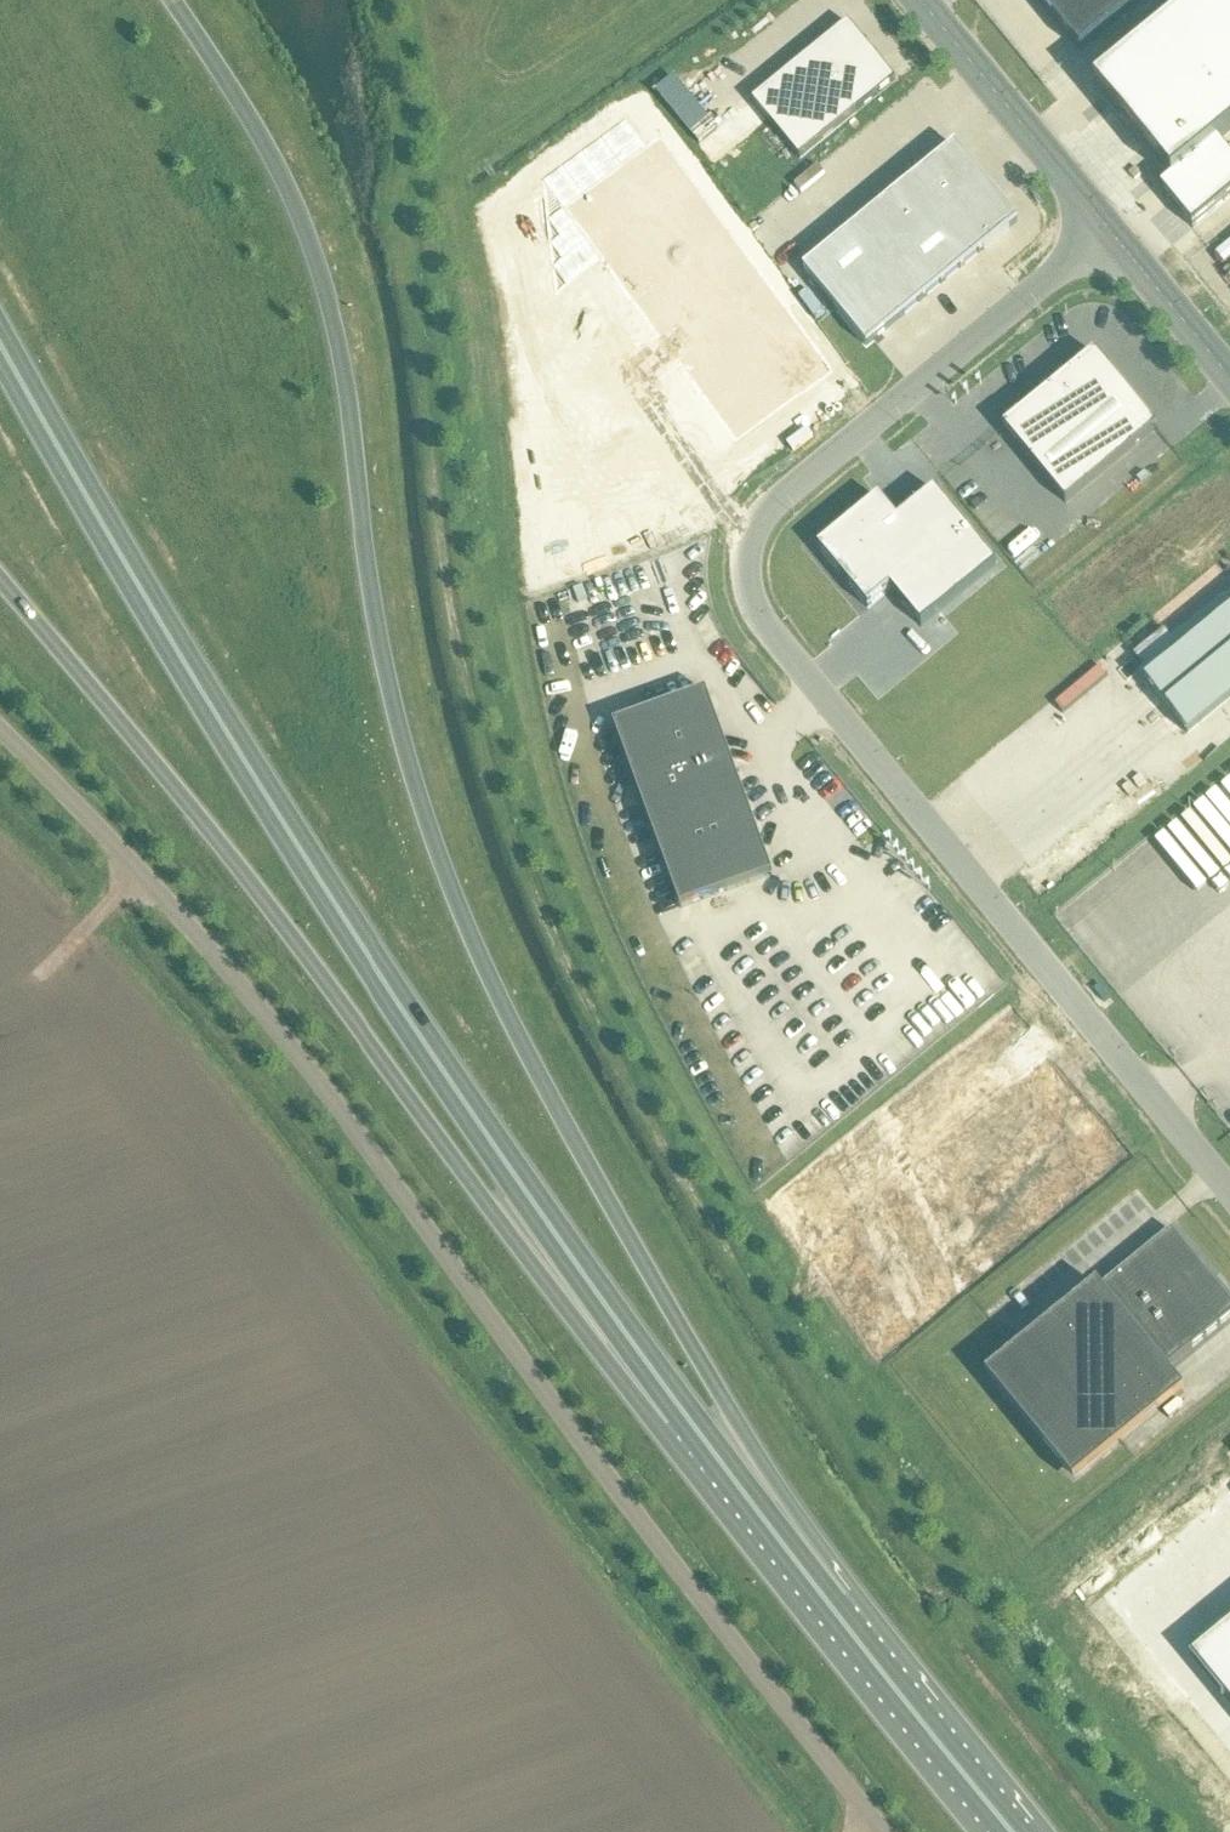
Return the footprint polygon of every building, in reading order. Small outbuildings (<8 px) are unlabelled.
[(1146,0),(1037,0),(1081,54),(1146,0)] [(1094,87),(1172,182),(1160,191),(1193,231),(1229,201),(1229,157),(1219,144),(1229,135),(1229,0),(1201,0),(1094,87)] [(801,162),(897,84),(849,25),(753,104),(801,162)] [(700,149),(717,134),(706,121),(689,135),(700,149)] [(626,124),(546,190),(559,306),(605,269),(741,453),(836,375),(662,139),(646,151),(626,124)] [(867,349),(1019,225),(956,149),(805,273),(867,349)] [(1095,356),(1005,431),(1067,507),(1157,432),(1095,356)] [(879,502),(820,551),(868,611),(891,592),(922,630),(997,569),(935,494),(898,525),(879,502)] [(1141,664),(1153,679),(1146,685),(1189,737),(1229,703),(1229,591),(1169,641),(1165,636),(1137,659),(1141,664)] [(707,695),(615,729),(682,913),(774,880),(707,695)] [(1101,988),(1095,993),(1105,1006),(1112,1000),(1101,988)] [(1038,1343),(994,1380),(1075,1479),(1178,1394),(1163,1376),(1229,1321),(1229,1305),(1172,1233),(1038,1343)] [(1193,1660),(1229,1705),(1229,1629),(1193,1660)]
